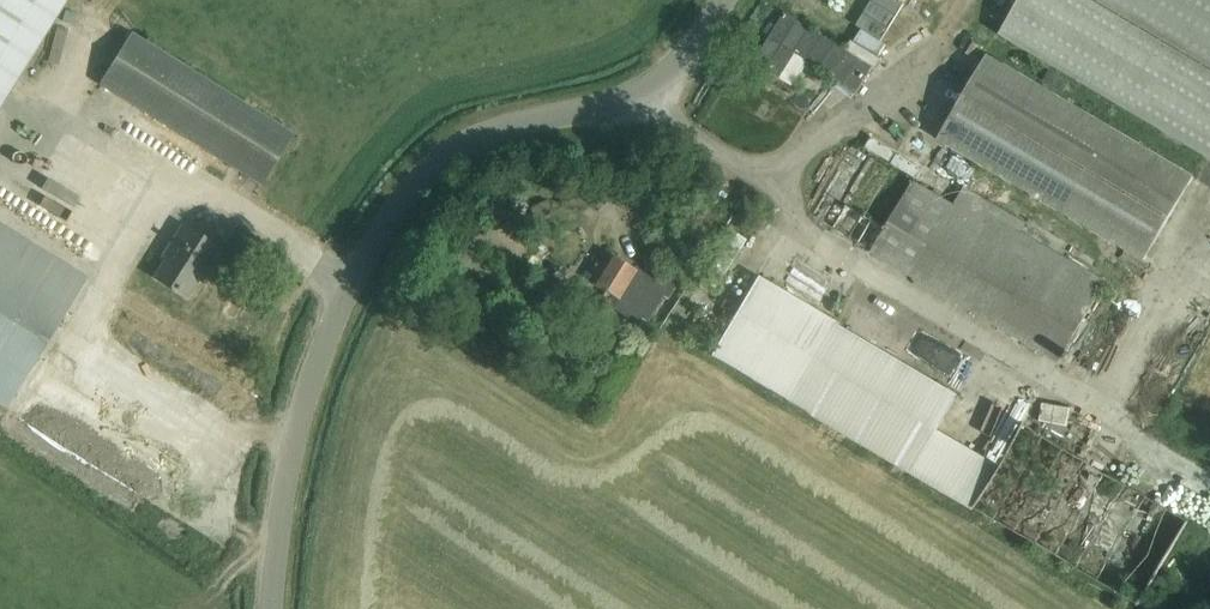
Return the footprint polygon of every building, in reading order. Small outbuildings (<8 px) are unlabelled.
[(67,0),(0,0),(0,109),(67,0)] [(754,64),(793,87),(808,62),(857,92),(873,68),(876,70),(882,59),(879,57),(886,45),(881,42),(907,0),(872,0),(856,26),(861,30),(854,42),(851,41),(845,50),(785,14),(754,64)] [(869,0),(849,0),(863,9),(869,0)] [(1000,35),(1209,159),(1209,0),(1021,0),(1000,35)] [(294,136),(131,34),(99,84),(262,186),(294,136)] [(1195,177),(989,55),(938,141),(1143,263),(1195,177)] [(876,134),(871,147),(896,158),(902,146),(876,134)] [(902,151),(897,161),(920,173),(926,162),(902,151)] [(913,182),(873,252),(1059,362),(1107,283),(1022,232),(1027,224),(965,188),(954,206),(913,182)] [(6,409),(83,286),(87,279),(0,225),(0,406),(6,409)] [(165,261),(155,278),(187,299),(204,272),(207,274),(221,251),(186,229),(177,244),(172,242),(161,259),(165,261)] [(562,255),(577,262),(585,247),(570,240),(562,255)] [(687,247),(666,280),(682,289),(702,256),(687,247)] [(604,266),(597,263),(593,270),(599,273),(592,285),(610,296),(605,306),(637,326),(641,319),(647,322),(663,296),(667,299),(675,288),(659,278),(656,282),(637,270),(636,271),(611,256),(604,266)] [(757,277),(711,357),(973,511),(999,467),(938,431),(959,396),(757,277)] [(886,333),(897,298),(864,288),(854,323),(886,333)] [(542,420),(550,405),(537,398),(529,412),(542,420)] [(508,517),(516,502),(501,494),(493,509),(508,517)] [(339,541),(356,542),(357,528),(340,526),(339,541)] [(629,603),(601,596),(598,608),(628,608),(629,603)]
